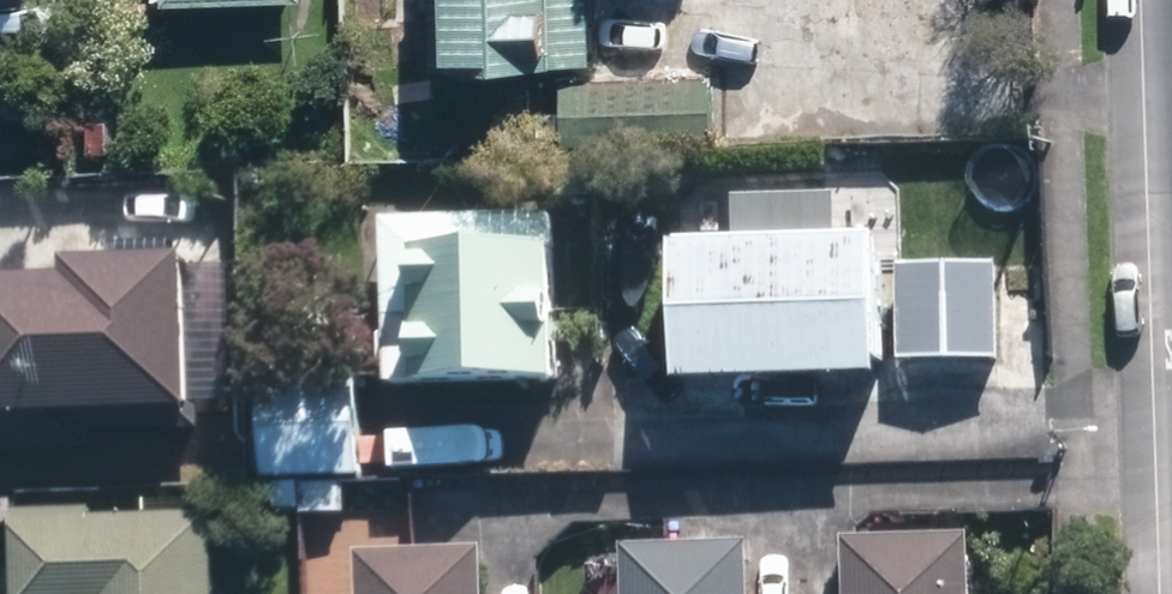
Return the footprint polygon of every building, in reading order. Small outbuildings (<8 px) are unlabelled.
[(598,59),(596,0),(441,0),(443,63),(598,59)] [(560,150),(707,146),(705,82),(557,88),(560,150)] [(394,384),(564,378),(559,207),(389,213),(394,384)] [(676,399),(880,388),(872,248),(668,260),(676,399)] [(0,286),(0,422),(183,425),(185,267),(58,265),(58,286),(0,286)] [(893,270),(897,366),(996,362),(992,266),(893,270)] [(366,472),(362,372),(266,374),(268,475),(366,472)] [(350,479),(305,480),(306,513),(351,511),(350,479)] [(16,495),(0,495),(0,521),(17,521),(16,495)] [(218,510),(98,513),(98,503),(18,505),(21,593),(220,593),(218,510)] [(977,531),(848,534),(851,593),(979,593),(977,531)] [(753,541),(627,544),(628,593),(754,593),(753,541)] [(487,547),(364,550),(365,593),(488,593),(487,547)]
